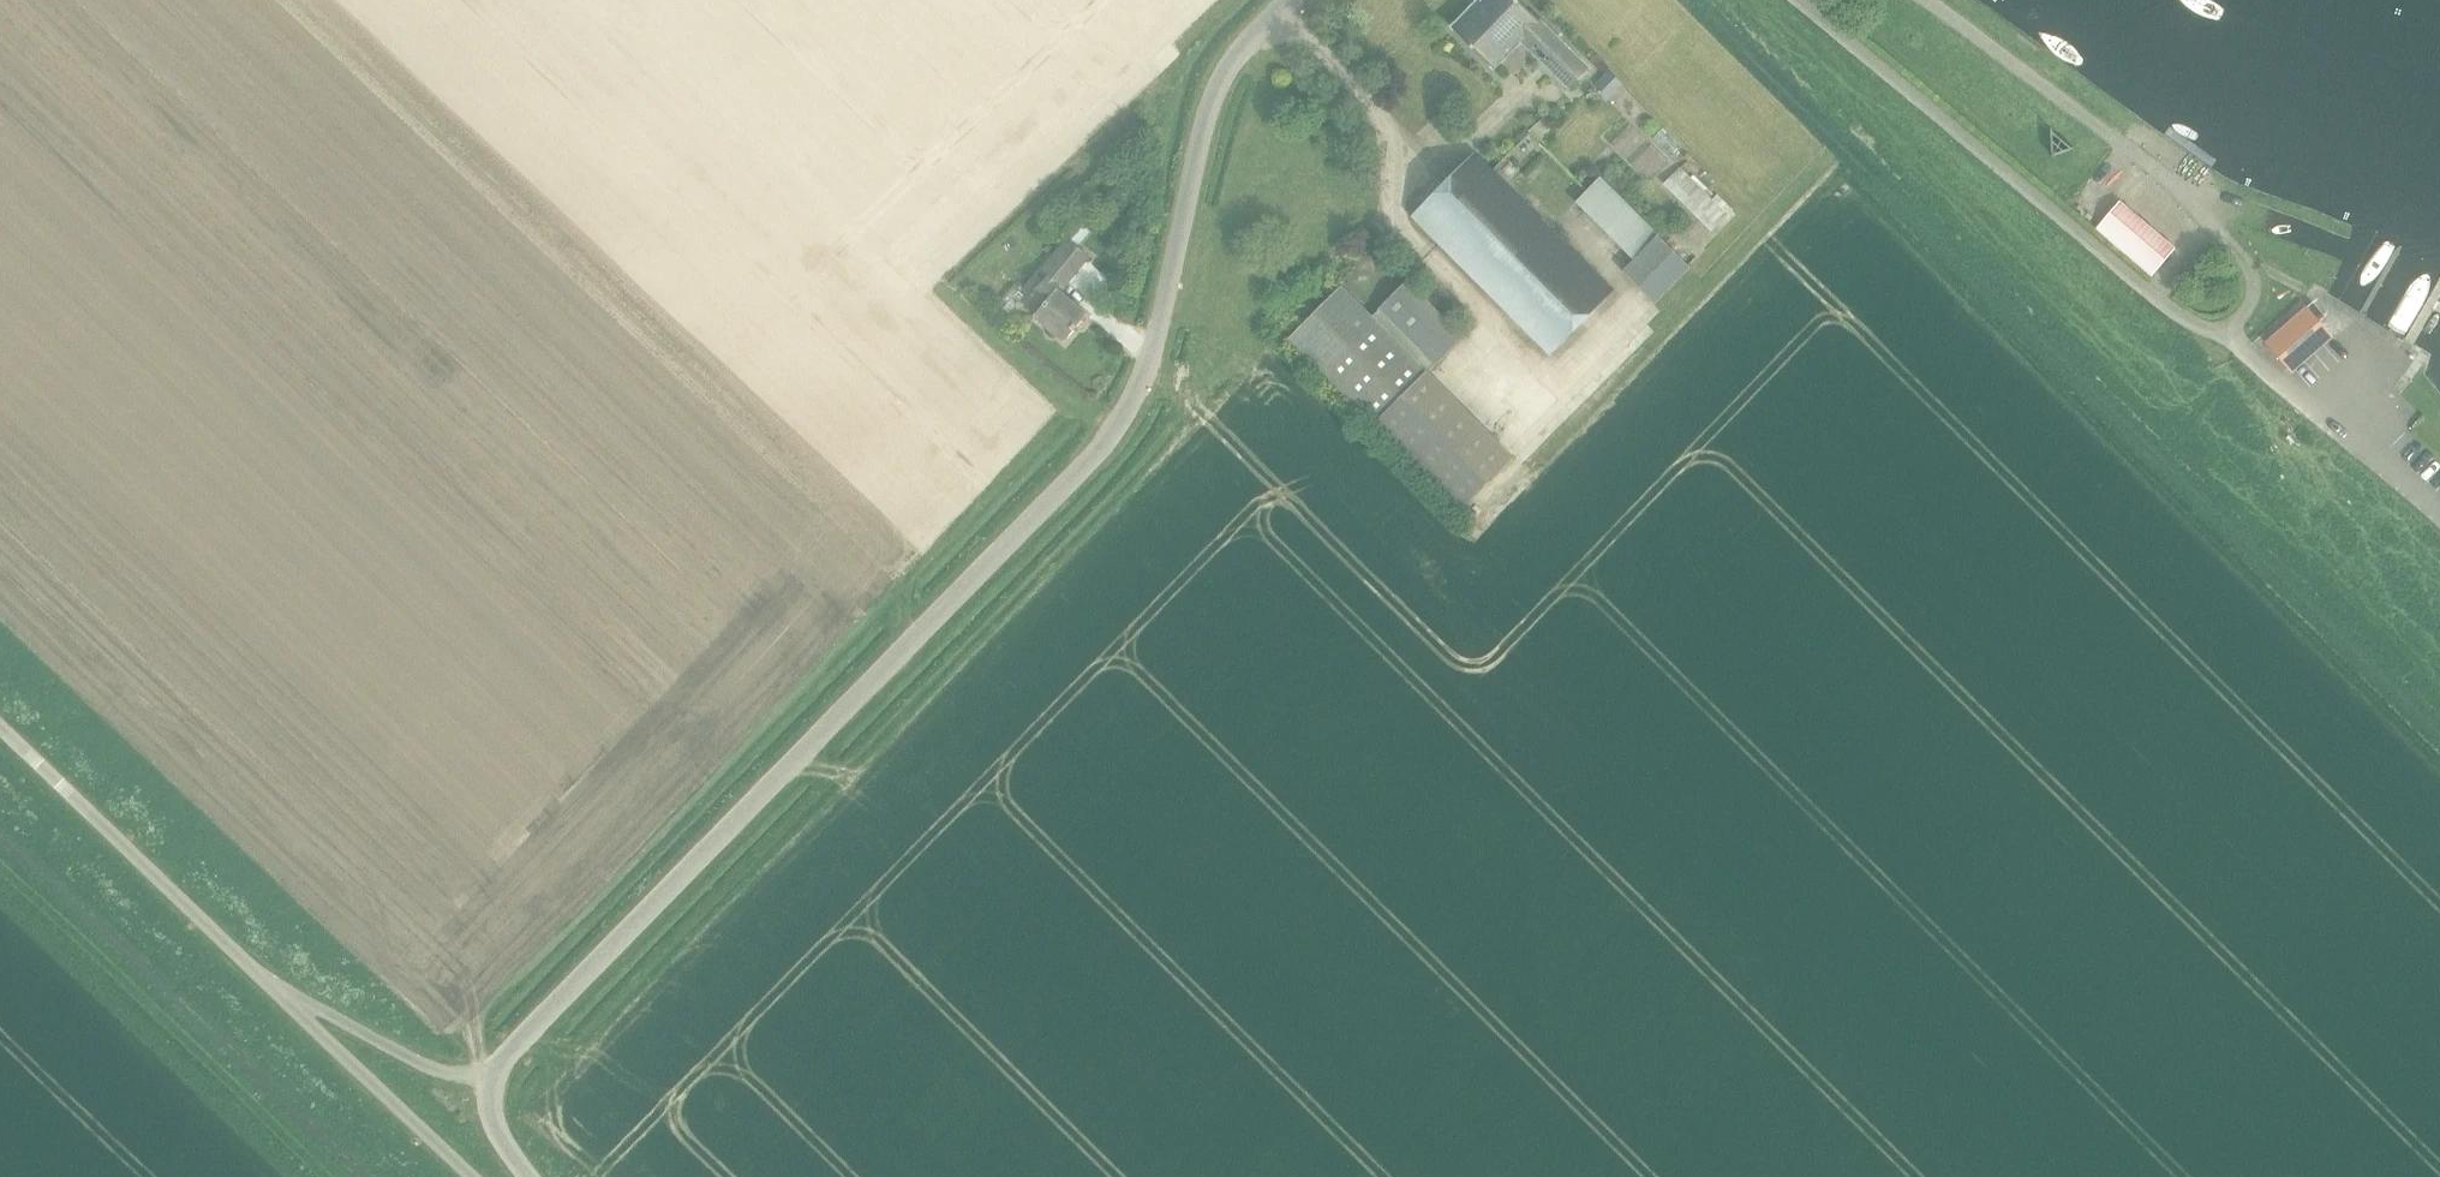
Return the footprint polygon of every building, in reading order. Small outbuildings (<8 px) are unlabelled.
[(1570,89),(1591,67),(1541,20),(1540,21),(1519,0),(1480,0),(1453,28),(1495,69),(1522,42),(1570,89)] [(1609,71),(1597,84),(1610,98),(1623,85),(1609,71)] [(1474,158),(1416,216),(1552,351),(1609,293),(1474,158)] [(1728,216),(1700,189),(1681,171),(1666,186),(1685,204),(1712,232),(1728,216)] [(2101,225),(2156,272),(2175,250),(2120,203),(2101,225)] [(1090,257),(1078,247),(1094,227),(1080,215),(1063,235),(1069,240),(1043,272),(1049,277),(1033,295),(1045,305),(1035,317),(1066,343),(1088,315),(1059,291),(1061,287),(1064,289),(1090,257)] [(1659,236),(1623,272),(1655,303),(1690,267),(1659,236)] [(1290,339),(1376,425),(1460,513),(1515,457),(1430,372),(1464,338),(1408,282),(1373,318),(1342,287),(1290,339)] [(2332,348),(2294,311),(2267,338),(2305,375),(2332,348)]
